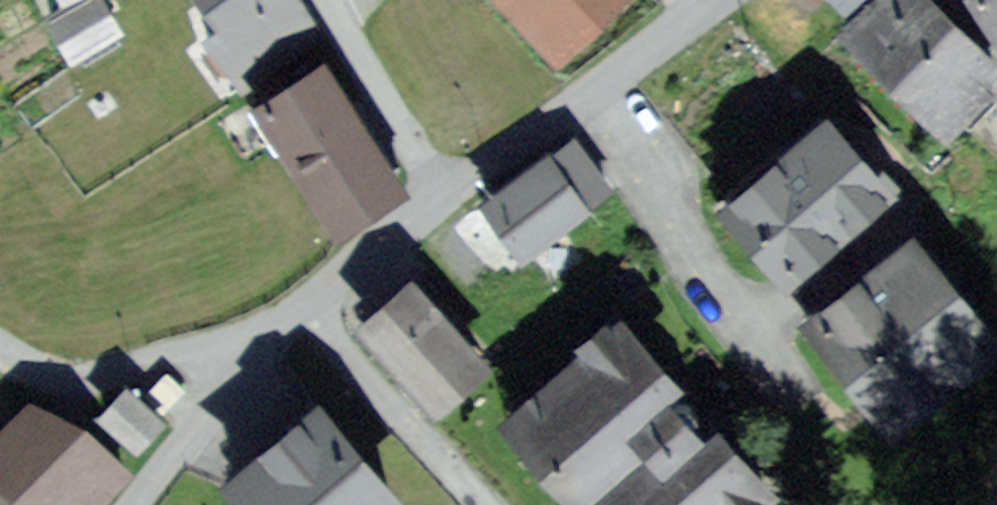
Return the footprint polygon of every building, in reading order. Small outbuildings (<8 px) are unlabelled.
[(107,0),(80,0),(42,20),(69,70),(128,39),(113,13),(107,0)] [(214,26),(196,39),(236,94),(315,36),(289,0),(194,0),(214,26)] [(541,65),(614,0),(483,0),(541,65)] [(841,11),(855,0),(832,0),(841,11)] [(920,0),(889,0),(848,40),(946,139),(996,89),(996,77),(920,0)] [(996,31),(996,0),(976,0),(996,31)] [(375,136),(319,53),(246,102),(336,234),(409,185),(375,136)] [(906,188),(826,94),(705,196),(785,290),(906,188)] [(606,200),(571,147),(488,202),(506,228),(524,255),(606,200)] [(909,232),(810,309),(892,414),(991,337),(909,232)] [(453,324),(412,280),(358,329),(439,417),(493,368),(453,324)] [(614,324),(502,435),(573,504),(728,504),(762,472),(669,379),(614,324)] [(167,412),(131,375),(97,408),(133,445),(148,430),(167,412)] [(316,389),(279,420),(212,476),(236,504),(401,504),(408,499),(316,389)] [(39,392),(0,431),(0,504),(1,504),(97,504),(99,503),(124,478),(39,392)]
